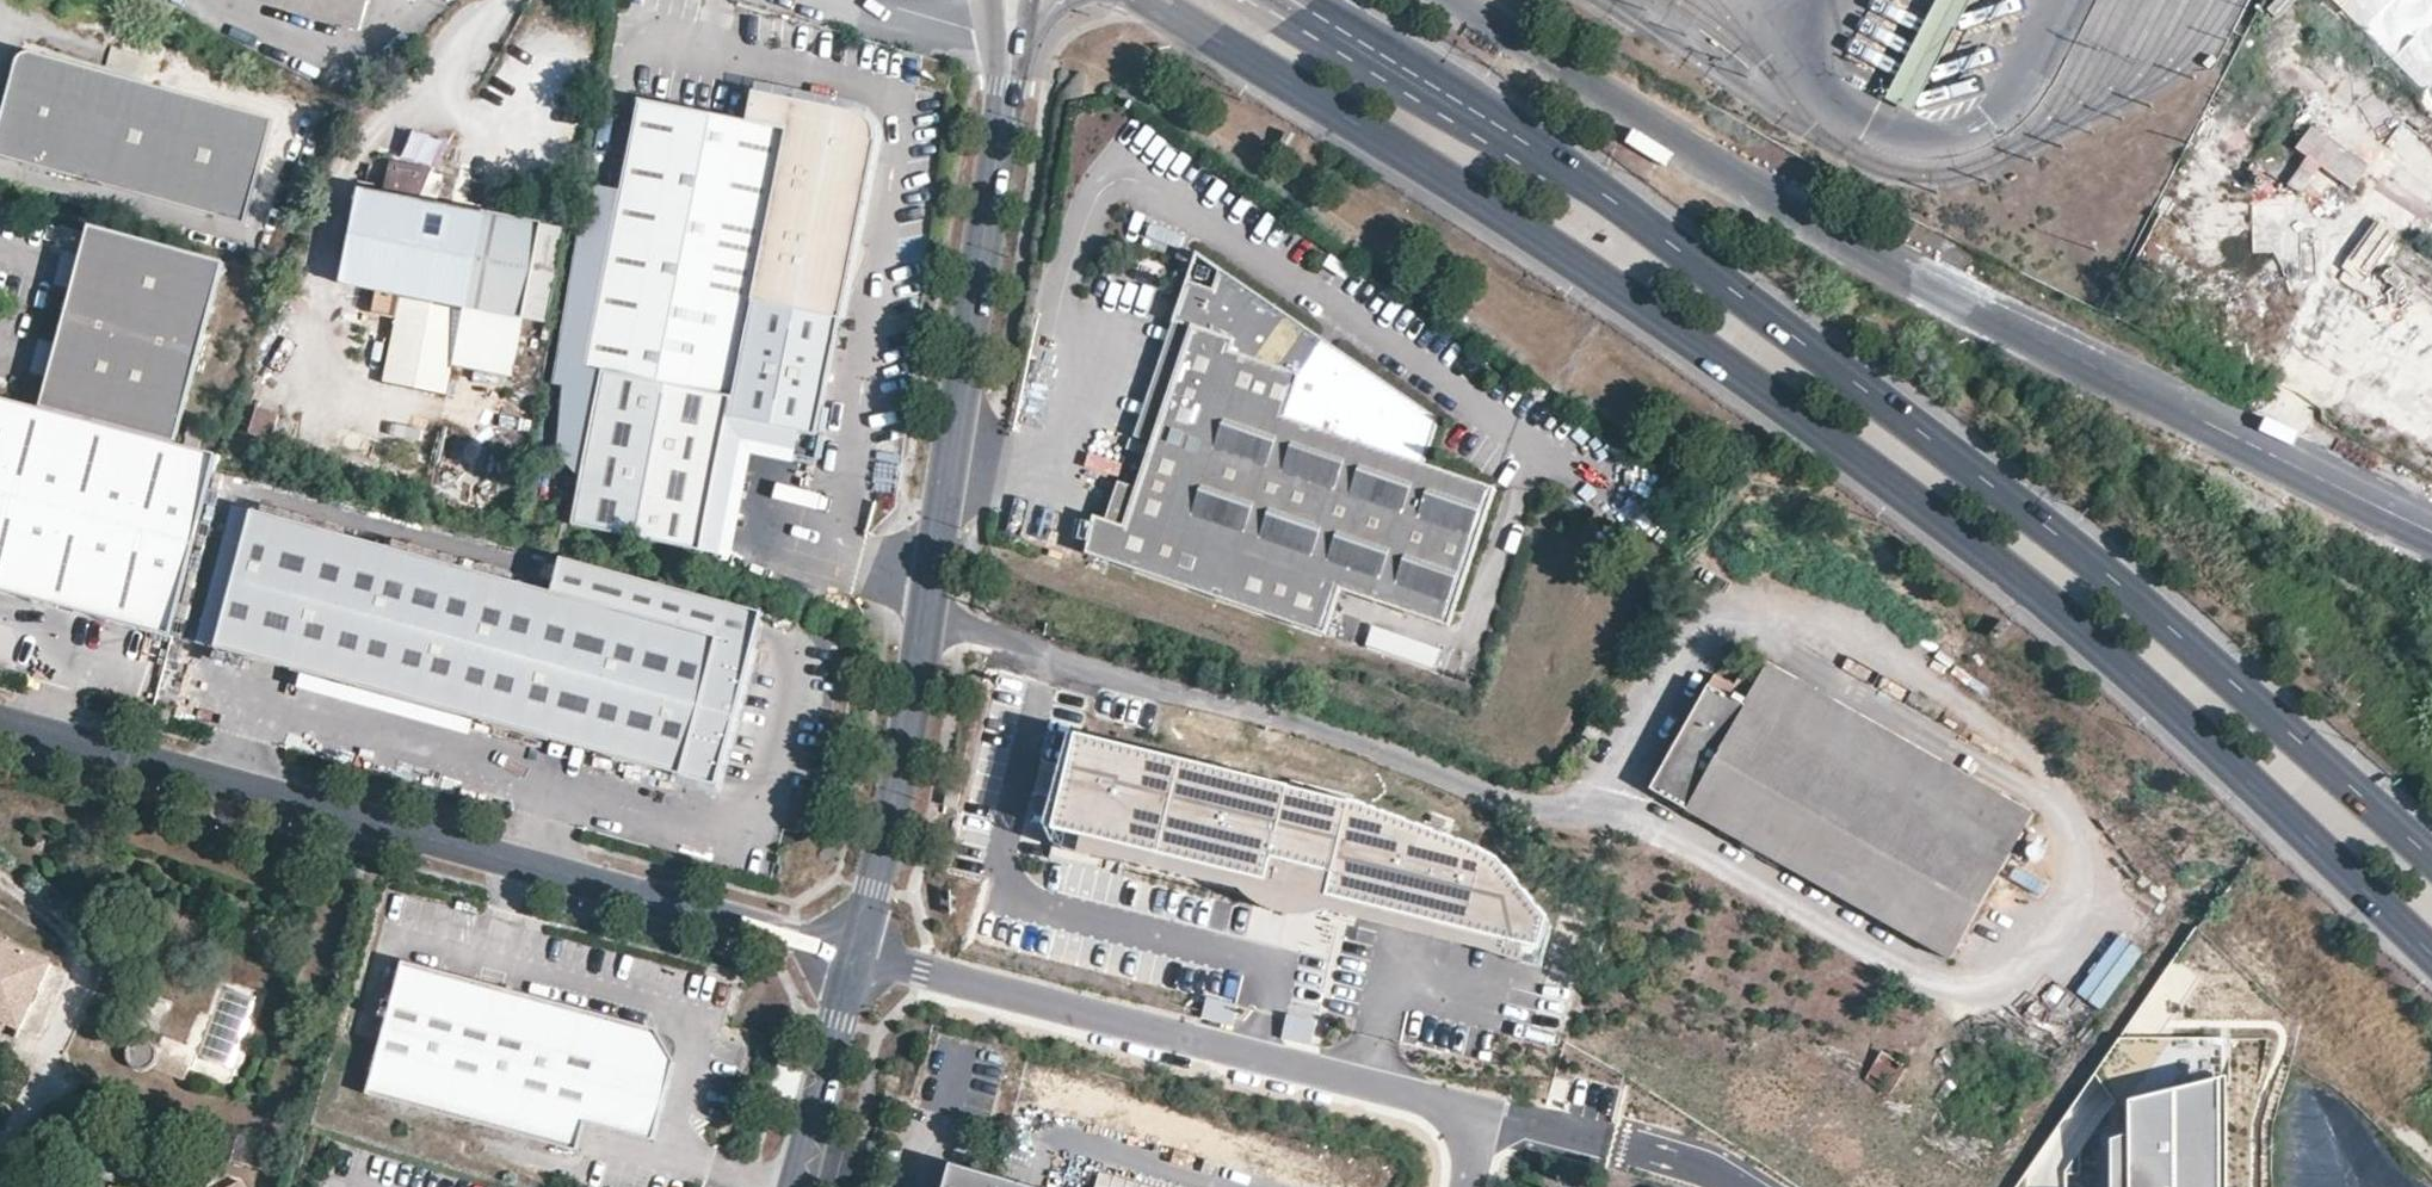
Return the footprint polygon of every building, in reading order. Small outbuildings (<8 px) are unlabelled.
[(357,28),(366,0),(261,0),(357,28)] [(1967,0),(1937,0),(1886,98),(1910,110),(1967,0)] [(2431,82),(2431,16),(2415,0),(2349,0),(2340,9),(2426,88),(2431,82)] [(271,124),(33,53),(17,62),(0,117),(0,154),(3,158),(240,229),(271,124)] [(748,123),(640,101),(555,521),(698,552),(726,418),(814,436),(874,142),(875,133),(869,121),(856,113),(754,93),(748,123)] [(2288,180),(2299,190),(2338,148),(2313,125),(2293,147),(2306,160),(2288,180)] [(427,191),(435,138),(408,134),(404,162),(389,160),(385,185),(427,191)] [(544,224),(360,187),(353,218),(340,284),(464,308),(524,320),(544,224)] [(547,324),(566,228),(544,224),(524,320),(547,324)] [(114,424),(172,442),(226,268),(90,227),(80,260),(71,290),(53,347),(44,377),(37,401),(114,424)] [(71,290),(80,260),(60,255),(51,284),(71,290)] [(1306,348),(1310,331),(1214,265),(1205,291),(1181,277),(1167,325),(1187,331),(1149,447),(1135,493),(1123,530),(1104,524),(1094,521),(1082,558),(1318,631),(1333,587),(1442,621),(1487,483),(1414,460),(1430,413),(1325,341),(1322,354),(1306,348)] [(2424,299),(2390,331),(2431,375),(2431,307),(2424,299)] [(524,320),(464,308),(462,316),(403,305),(387,387),(447,399),(454,365),(512,377),(524,320)] [(1187,331),(1167,325),(1130,441),(1149,447),(1187,331)] [(1325,341),(1310,331),(1306,348),(1322,354),(1325,341)] [(44,377),(53,347),(36,342),(28,372),(44,377)] [(219,458),(172,442),(114,424),(37,401),(0,391),(0,593),(169,639),(219,458)] [(247,433),(270,441),(279,413),(256,406),(247,433)] [(1116,487),(1104,524),(1123,530),(1135,493),(1116,487)] [(214,648),(251,513),(234,508),(196,644),(214,648)] [(760,615),(558,560),(549,594),(251,513),(214,648),(713,785),(760,615)] [(1428,665),(1434,646),(1371,627),(1365,646),(1428,665)] [(1910,802),(1934,760),(1766,665),(1753,687),(1736,677),(1731,686),(1713,676),(1650,788),(1950,958),(2007,856),(1910,802)] [(170,706),(149,701),(145,713),(166,719),(170,706)] [(1600,730),(1588,722),(1580,733),(1592,742),(1600,730)] [(1394,819),(1079,736),(1057,834),(1071,837),(1067,852),(1157,873),(1161,860),(1330,900),(1326,920),(1517,962),(1518,949),(1552,951),(1561,921),(1519,868),(1480,841),(1448,832),(1394,819)] [(2030,814),(1934,760),(1910,802),(2007,856),(2030,814)] [(19,1030),(50,965),(0,941),(0,1020),(19,1030)] [(399,964),(363,1097),(576,1153),(583,1126),(654,1144),(674,1066),(654,1031),(399,964)] [(153,1065),(157,1055),(152,1044),(141,1040),(131,1045),(127,1056),(132,1065),(142,1070),(153,1065)] [(1904,1067),(1881,1052),(1864,1079),(1888,1093),(1904,1067)] [(2227,1100),(2135,1103),(2134,1131),(2116,1138),(2116,1186),(2227,1186),(2227,1100)] [(170,1140),(182,1143),(186,1127),(174,1124),(170,1140)] [(952,1165),(945,1186),(1029,1186),(952,1165)]
